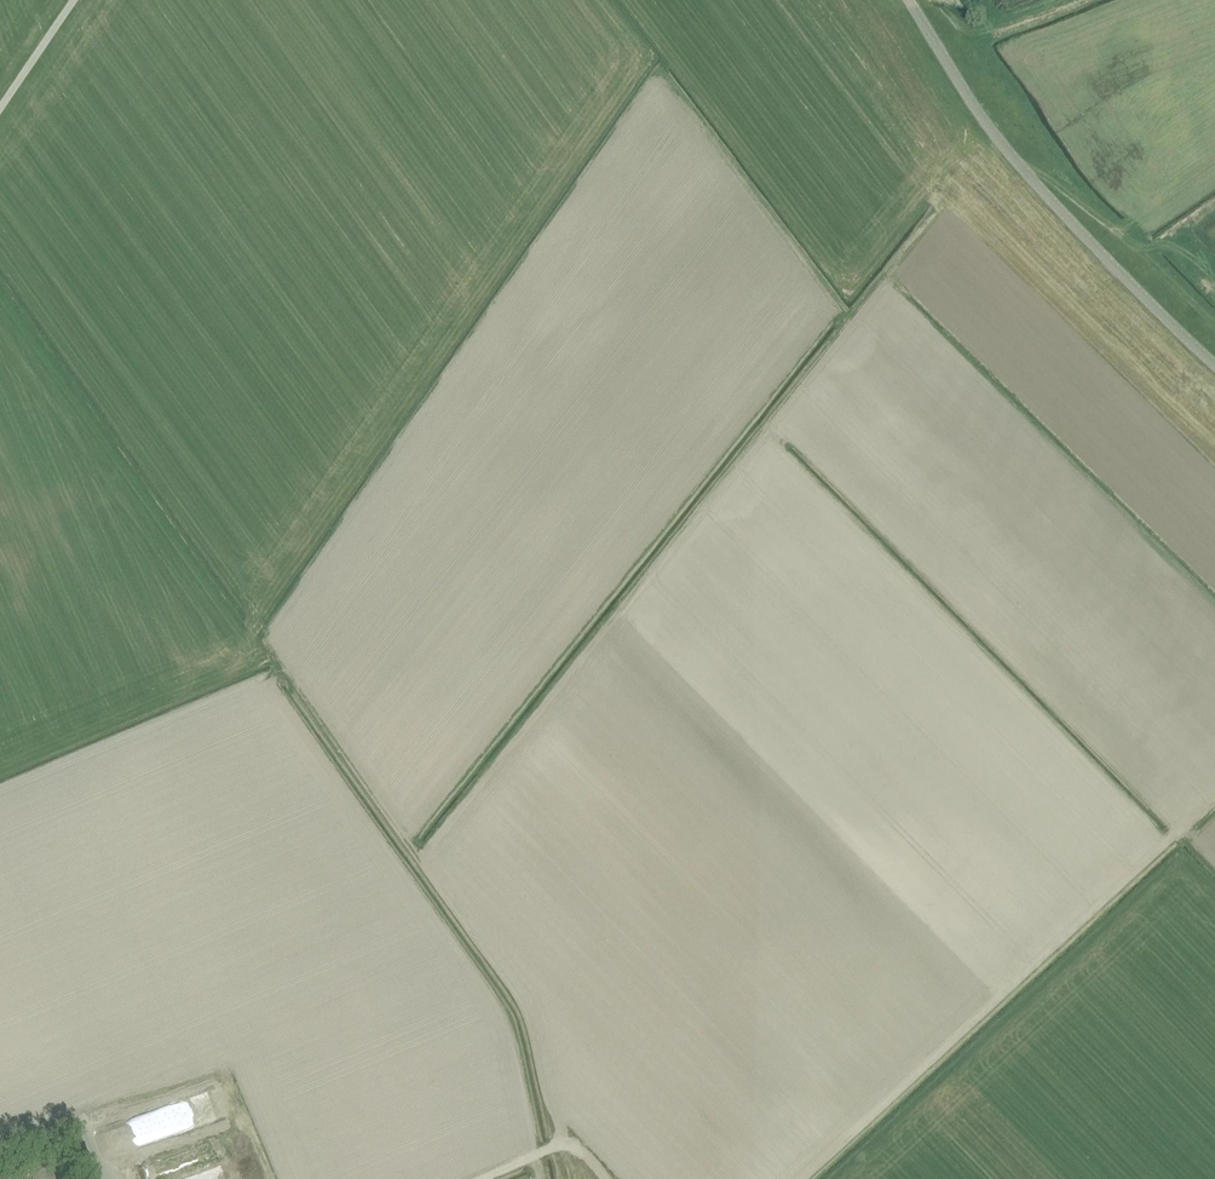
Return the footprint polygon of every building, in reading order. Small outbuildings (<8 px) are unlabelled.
[(258,1173),(276,1167),(271,1152),(253,1157),(258,1173)] [(226,1167),(181,1178),(229,1178),(226,1167)] [(106,1178),(118,1178),(115,1171),(104,1174),(106,1178)]
